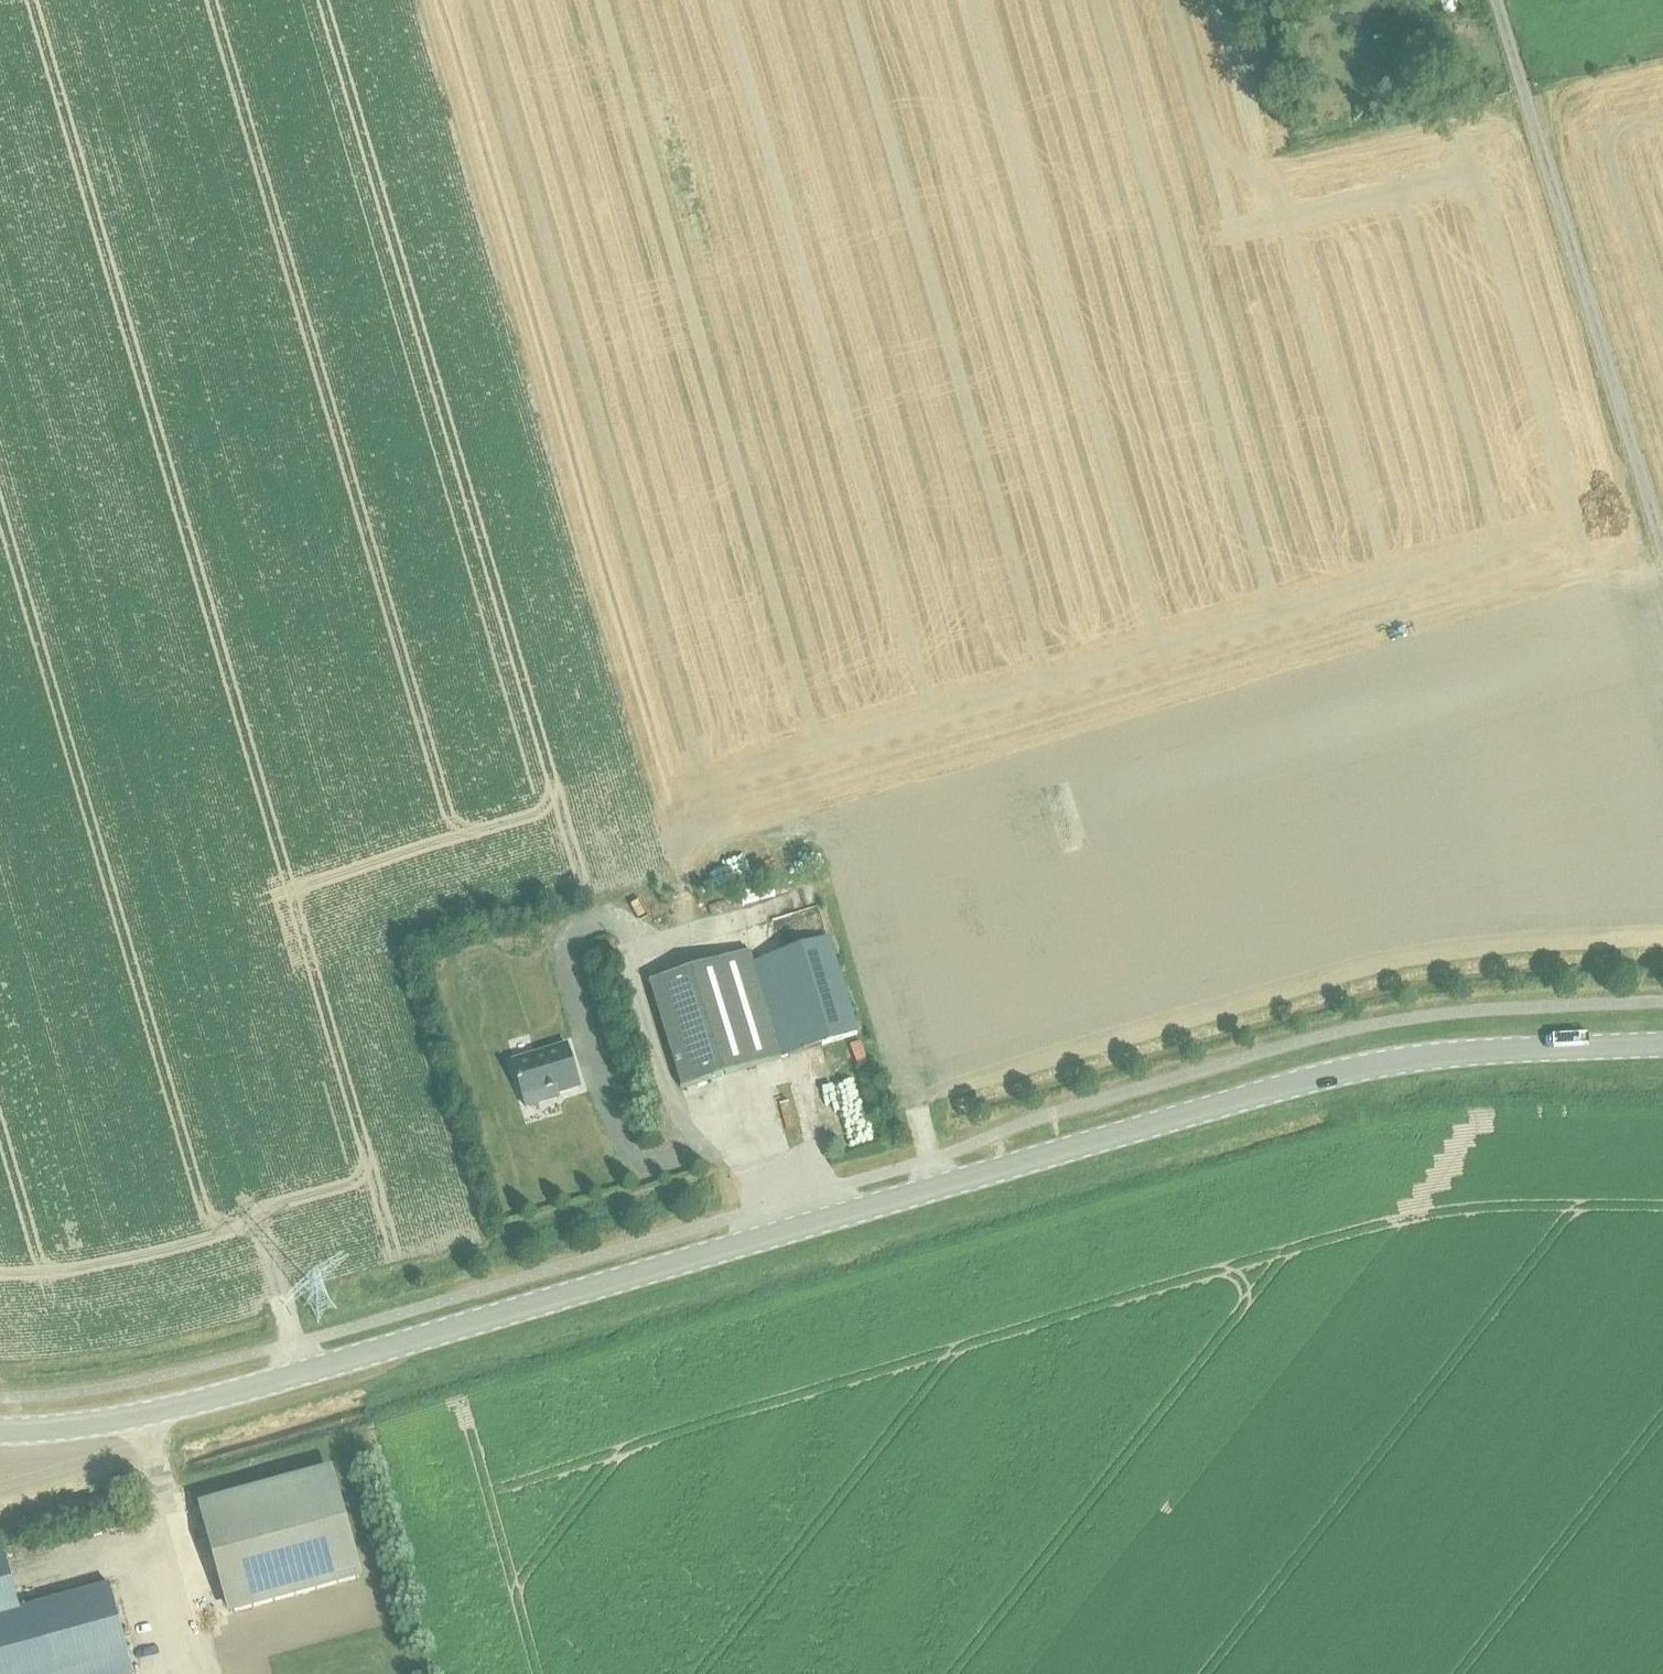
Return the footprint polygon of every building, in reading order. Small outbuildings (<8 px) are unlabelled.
[(827,941),(751,964),(748,953),(648,984),(681,1091),(781,1060),(781,1059),(856,1036),(827,941)] [(520,944),(503,951),(507,961),(524,955),(520,944)] [(610,944),(597,948),(602,963),(615,958),(610,944)] [(511,1064),(523,1102),(556,1092),(557,1096),(579,1089),(566,1047),(511,1064)] [(870,1129),(845,1139),(849,1150),(874,1140),(870,1129)] [(328,1470),(203,1504),(233,1612),(358,1578),(328,1470)] [(109,1585),(20,1610),(5,1557),(0,1558),(0,1673),(134,1673),(109,1585)]
